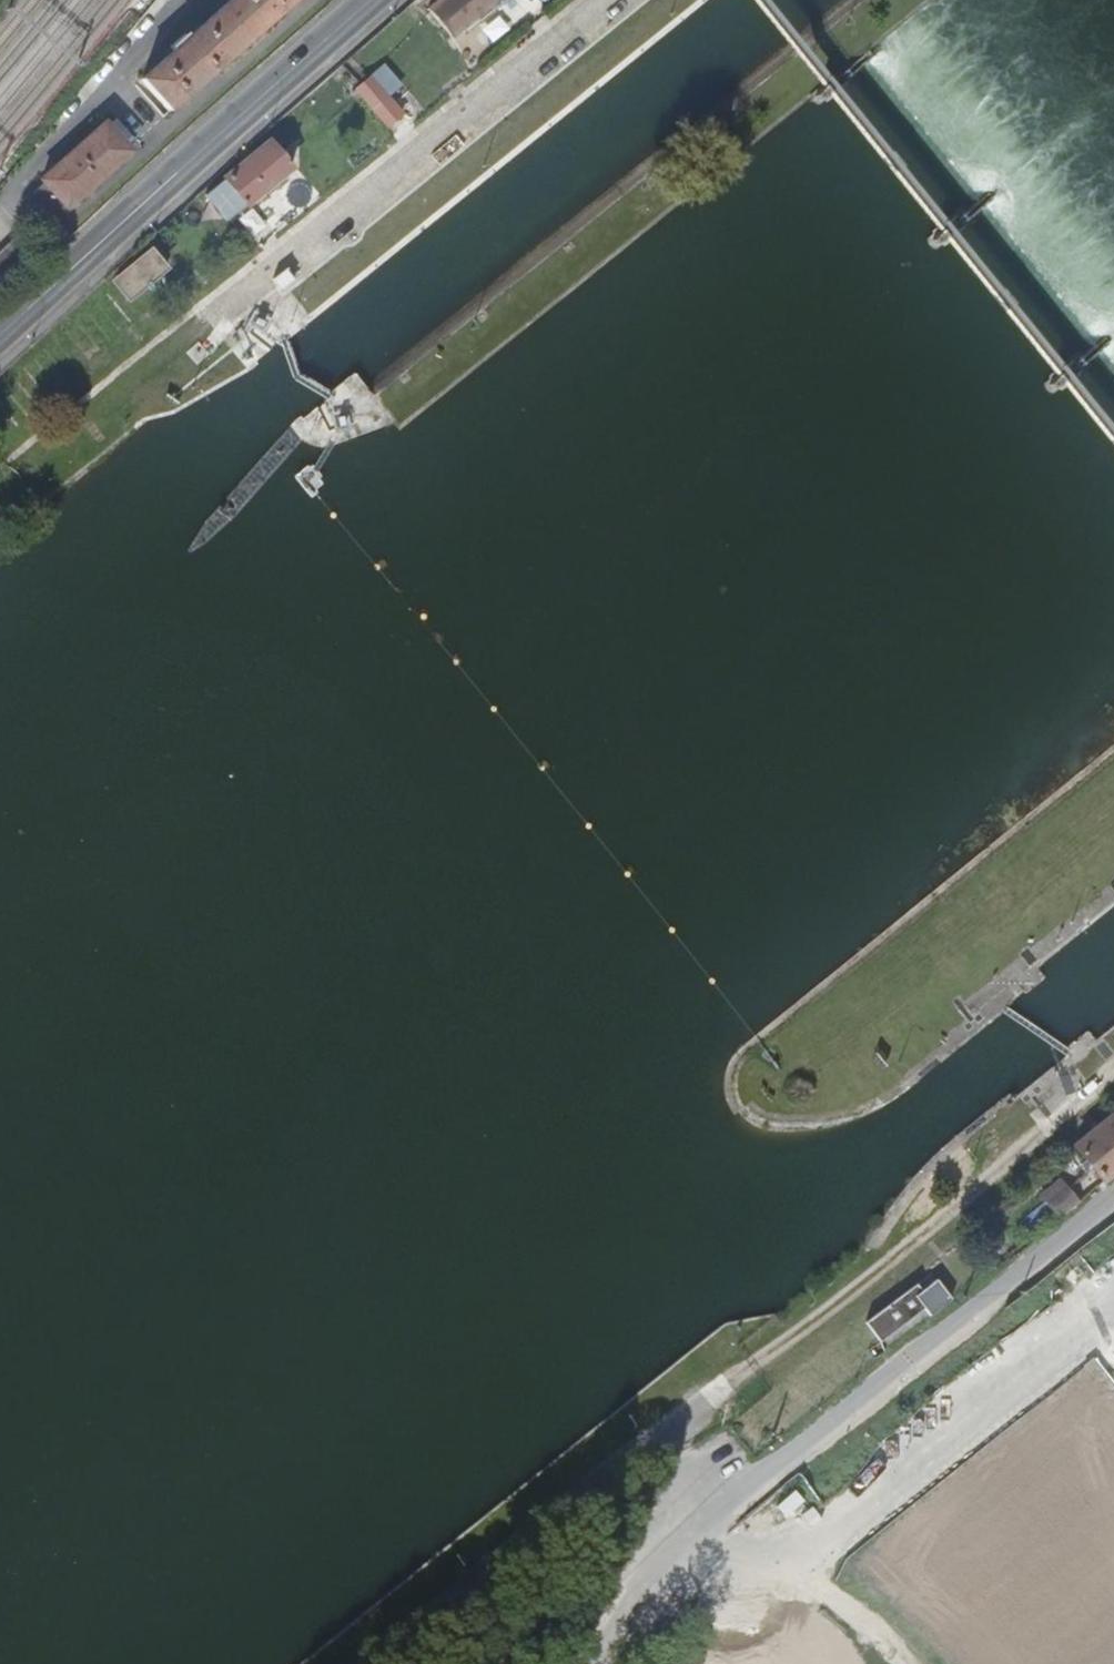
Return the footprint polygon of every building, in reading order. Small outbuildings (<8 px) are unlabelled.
[(140,79),(168,111),(295,0),(230,0),(187,37),(184,34),(169,47),(172,50),(140,79)] [(428,10),(451,38),(497,0),(440,0),(428,10)] [(383,67),(363,84),(394,122),(403,115),(388,97),(400,87),(383,67)] [(394,122),(363,84),(356,90),(387,128),(394,122)] [(64,207),(66,209),(130,152),(122,143),(130,136),(116,120),(108,127),(105,123),(41,180),(44,184),(32,195),(53,217),(64,207)] [(227,221),(246,205),(291,168),(270,142),(225,179),(205,195),(227,221)] [(114,283),(130,301),(168,270),(152,251),(114,283)] [(1082,365),(1111,342),(1107,338),(1079,361),(1049,385),(1052,390),(1082,365)] [(1113,1174),(1113,1117),(1079,1144),(1107,1180),(1113,1174)] [(1060,1218),(1081,1201),(1071,1185),(1050,1202),(1060,1218)] [(929,1318),(954,1299),(931,1275),(866,1326),(881,1343),(922,1309),(929,1318)]
